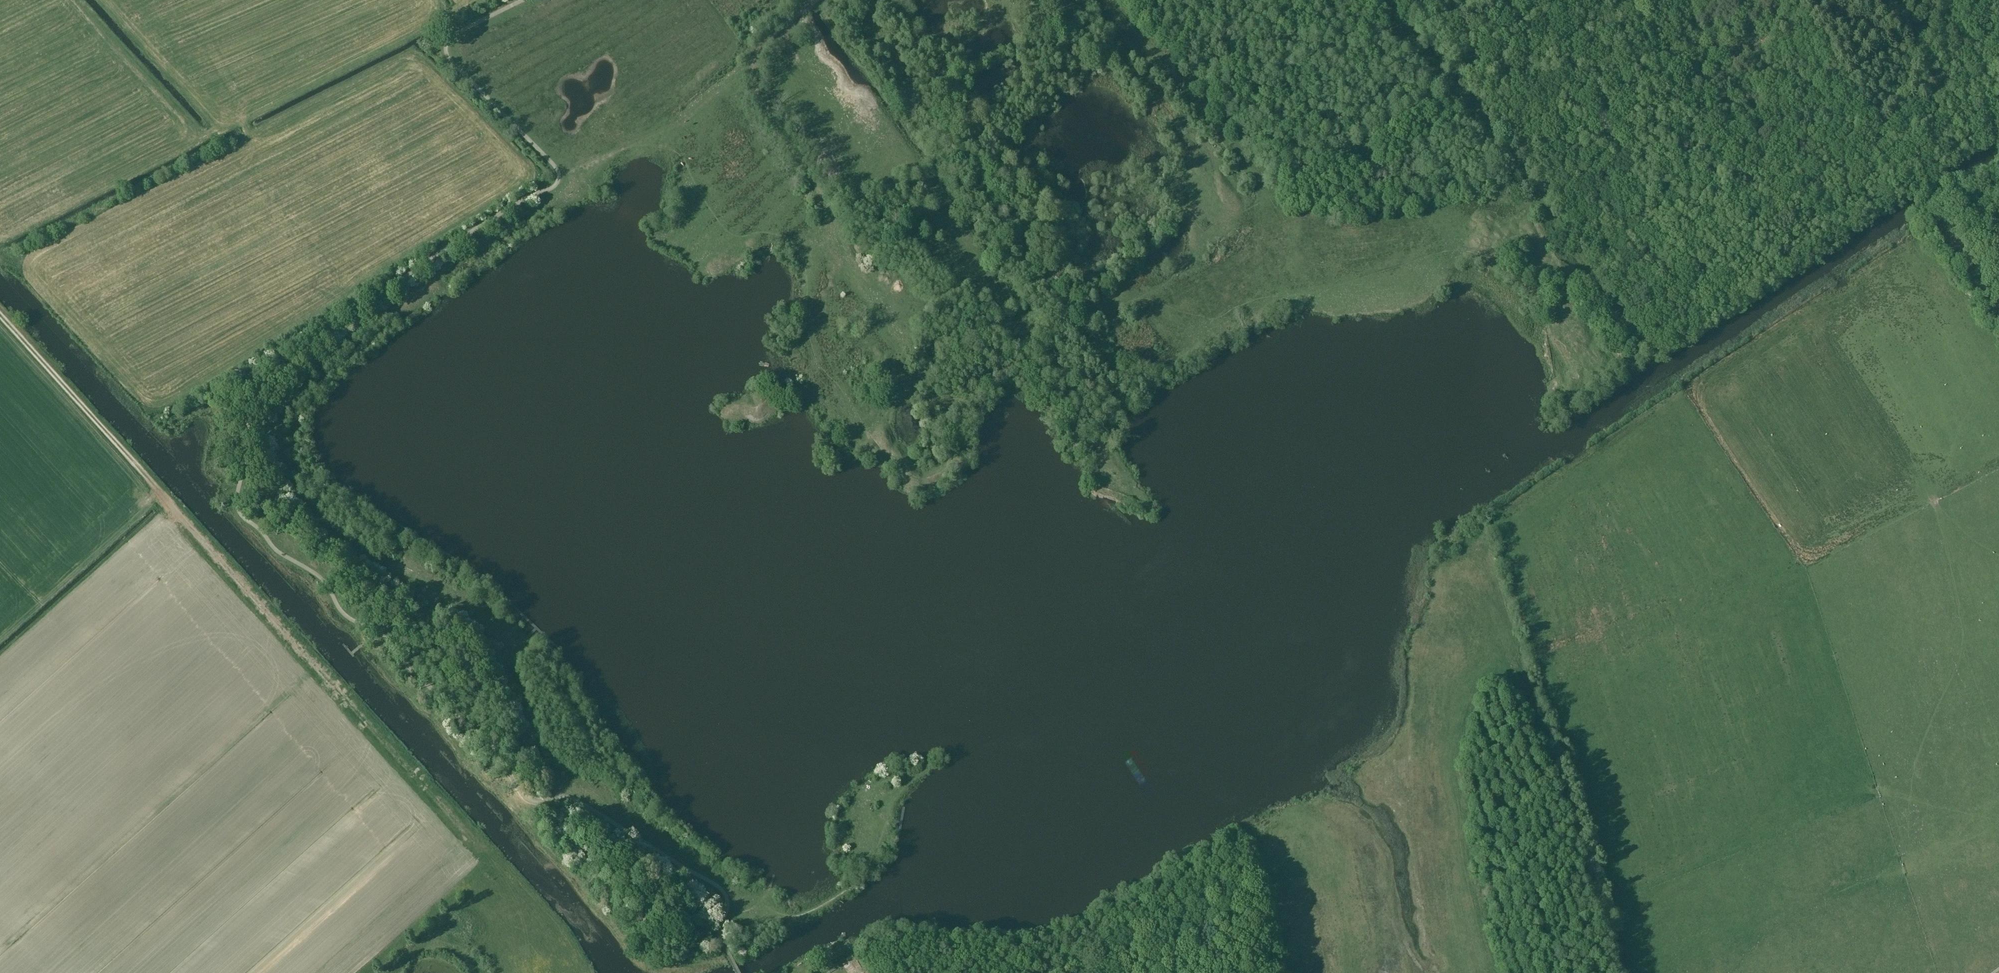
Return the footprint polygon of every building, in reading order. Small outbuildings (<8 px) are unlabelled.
[(856,972),(864,972),(853,956),(848,960),(856,972)]
